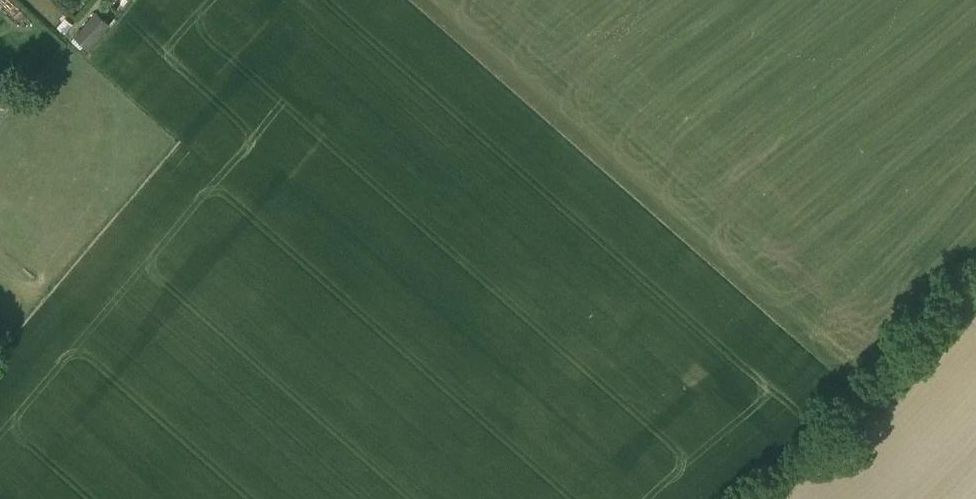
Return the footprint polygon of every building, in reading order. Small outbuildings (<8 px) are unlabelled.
[(88,47),(109,22),(95,10),(74,35),(88,47)]
